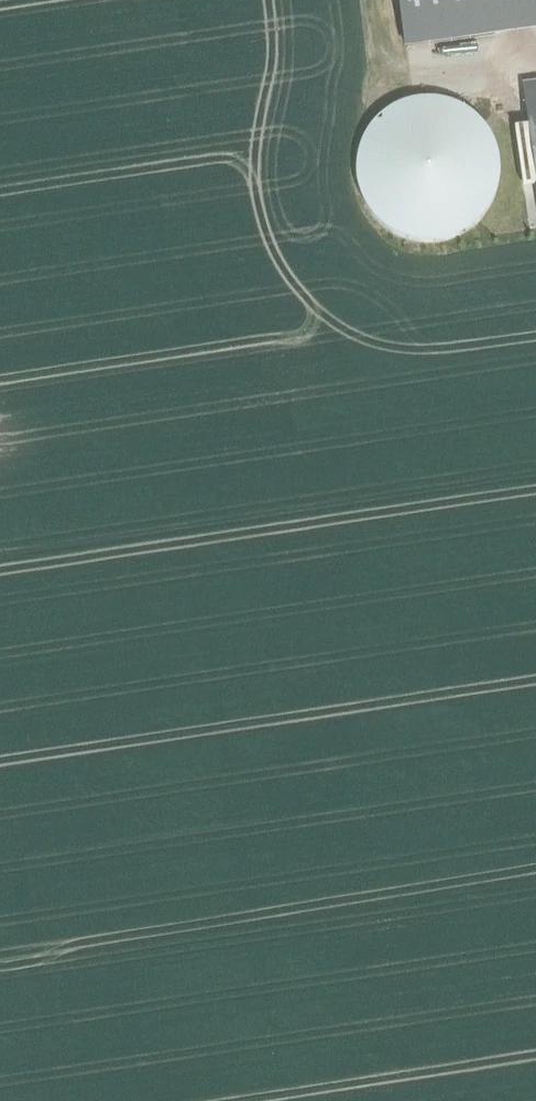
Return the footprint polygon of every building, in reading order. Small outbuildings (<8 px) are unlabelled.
[(405,50),(535,31),(535,0),(398,0),(405,50)] [(522,86),(535,185),(535,84),(522,86)] [(457,235),(467,229),(475,221),(482,213),(488,203),(492,192),(494,181),(494,169),(492,158),(489,147),(484,137),(477,128),(468,120),(459,113),(449,109),(437,106),(426,105),(415,105),(404,108),(393,112),(383,118),(375,126),(368,135),(362,145),(358,156),(356,167),(356,178),(358,190),(361,201),(366,211),(373,220),(382,228),(391,234),(401,239),(413,242),(424,243),(435,242),(446,240),(457,235)]
